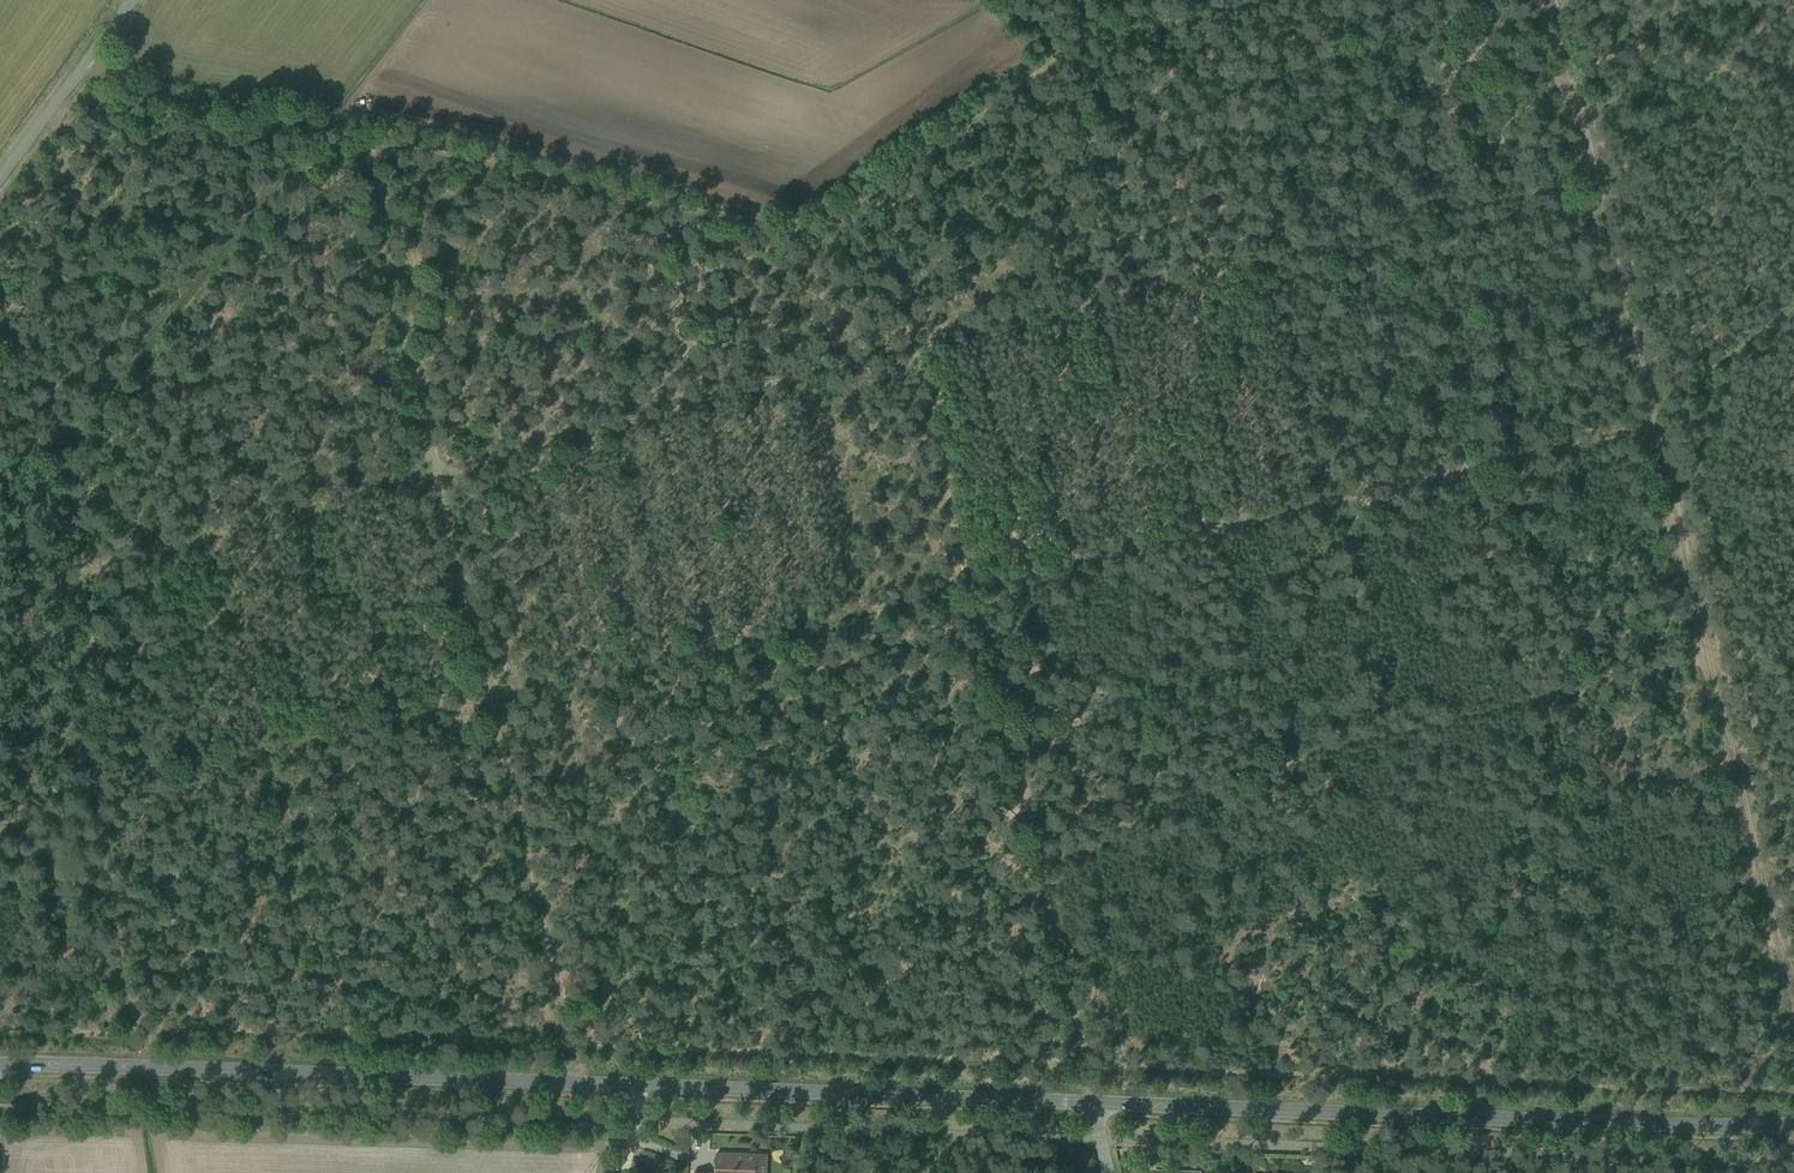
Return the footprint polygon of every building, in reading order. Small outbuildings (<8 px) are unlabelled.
[(767,1154),(735,1153),(735,1156),(725,1156),(726,1153),(717,1152),(716,1172),(694,1171),(694,1172),(766,1172),(767,1154)]
